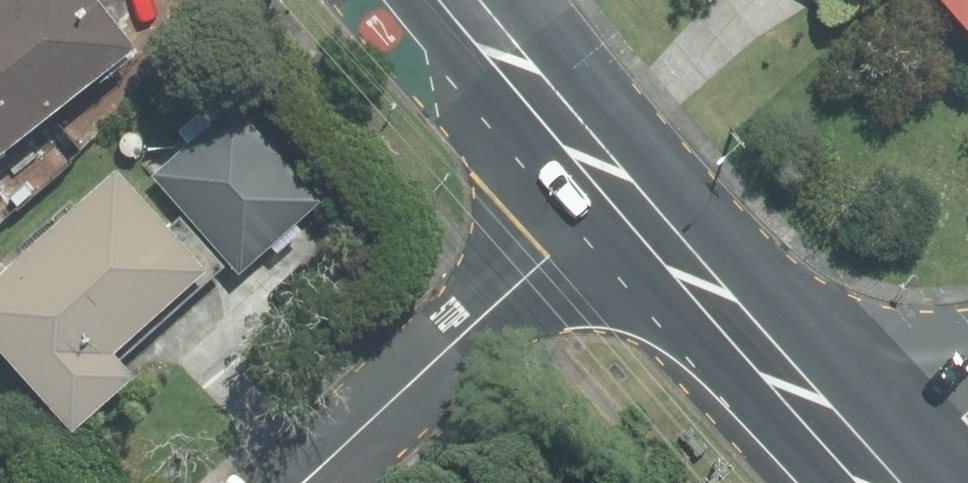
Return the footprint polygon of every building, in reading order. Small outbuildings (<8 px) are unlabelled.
[(97,0),(0,0),(0,49),(50,112),(134,47),(97,0)] [(967,30),(967,0),(940,0),(967,30)] [(50,112),(0,49),(0,152),(50,112)] [(233,107),(155,176),(240,271),(318,202),(233,107)] [(115,171),(0,274),(0,350),(72,431),(133,377),(118,360),(223,267),(180,218),(167,229),(115,171)]
